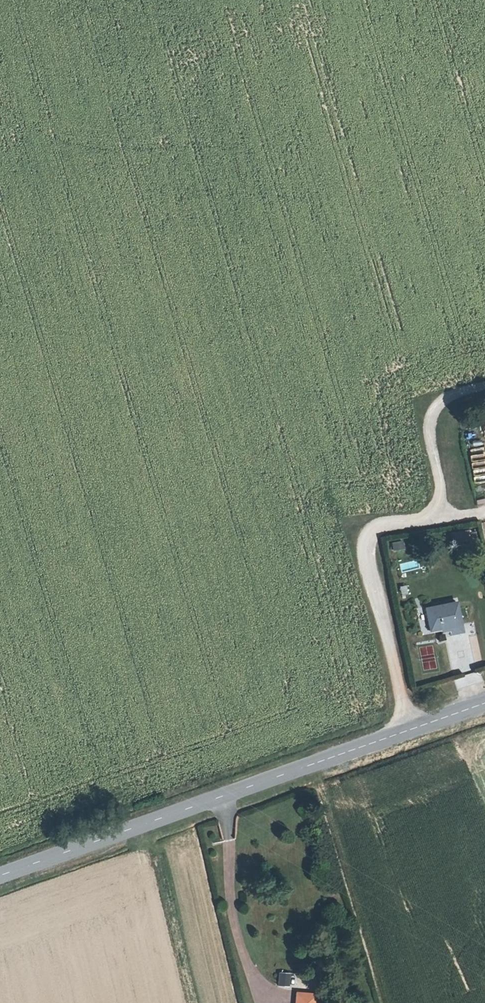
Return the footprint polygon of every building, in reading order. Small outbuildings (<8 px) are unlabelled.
[(471,461),(472,481),(484,480),(484,462),(484,460),(471,461)] [(474,530),(455,534),(458,546),(477,542),(474,530)] [(404,540),(391,542),(393,550),(405,548),(404,540)] [(417,560),(399,564),(401,573),(420,568),(417,560)] [(402,596),(409,594),(406,584),(399,587),(402,596)] [(424,609),(428,629),(439,627),(459,623),(455,603),(424,609)] [(459,623),(439,627),(440,631),(450,629),(451,633),(461,631),(459,623)] [(456,680),(458,687),(466,684),(464,677),(456,680)] [(277,984),(289,986),(291,973),(279,971),(277,984)] [(316,994),(297,992),(296,1002),(315,1002),(316,994)]
